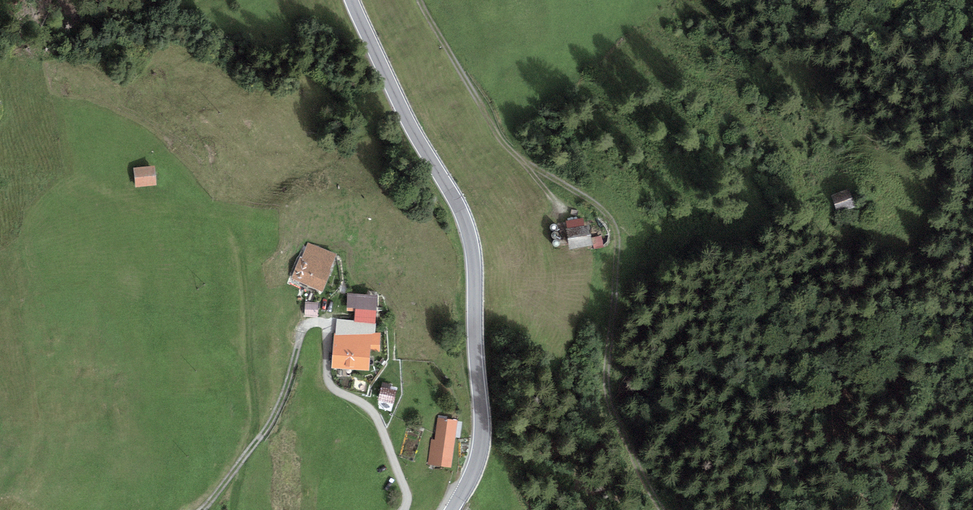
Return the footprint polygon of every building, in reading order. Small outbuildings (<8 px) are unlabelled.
[(158,168),(135,172),(138,190),(161,187),(158,168)] [(857,191),(836,198),(842,214),(863,208),(857,191)] [(597,226),(573,229),(575,248),(600,245),(597,226)] [(339,256),(308,244),(295,278),(326,290),(339,256)] [(383,299),(353,297),(352,309),(361,310),(359,330),(380,332),(383,299)] [(322,304),(309,303),(308,318),(321,319),(322,304)] [(385,335),(338,334),(338,366),(373,366),(373,351),(385,351),(385,335)] [(401,393),(386,389),(383,400),(398,404),(401,393)] [(463,423),(442,420),(439,435),(460,438),(463,423)] [(438,442),(433,441),(429,464),(456,468),(460,441),(438,438),(438,442)]
